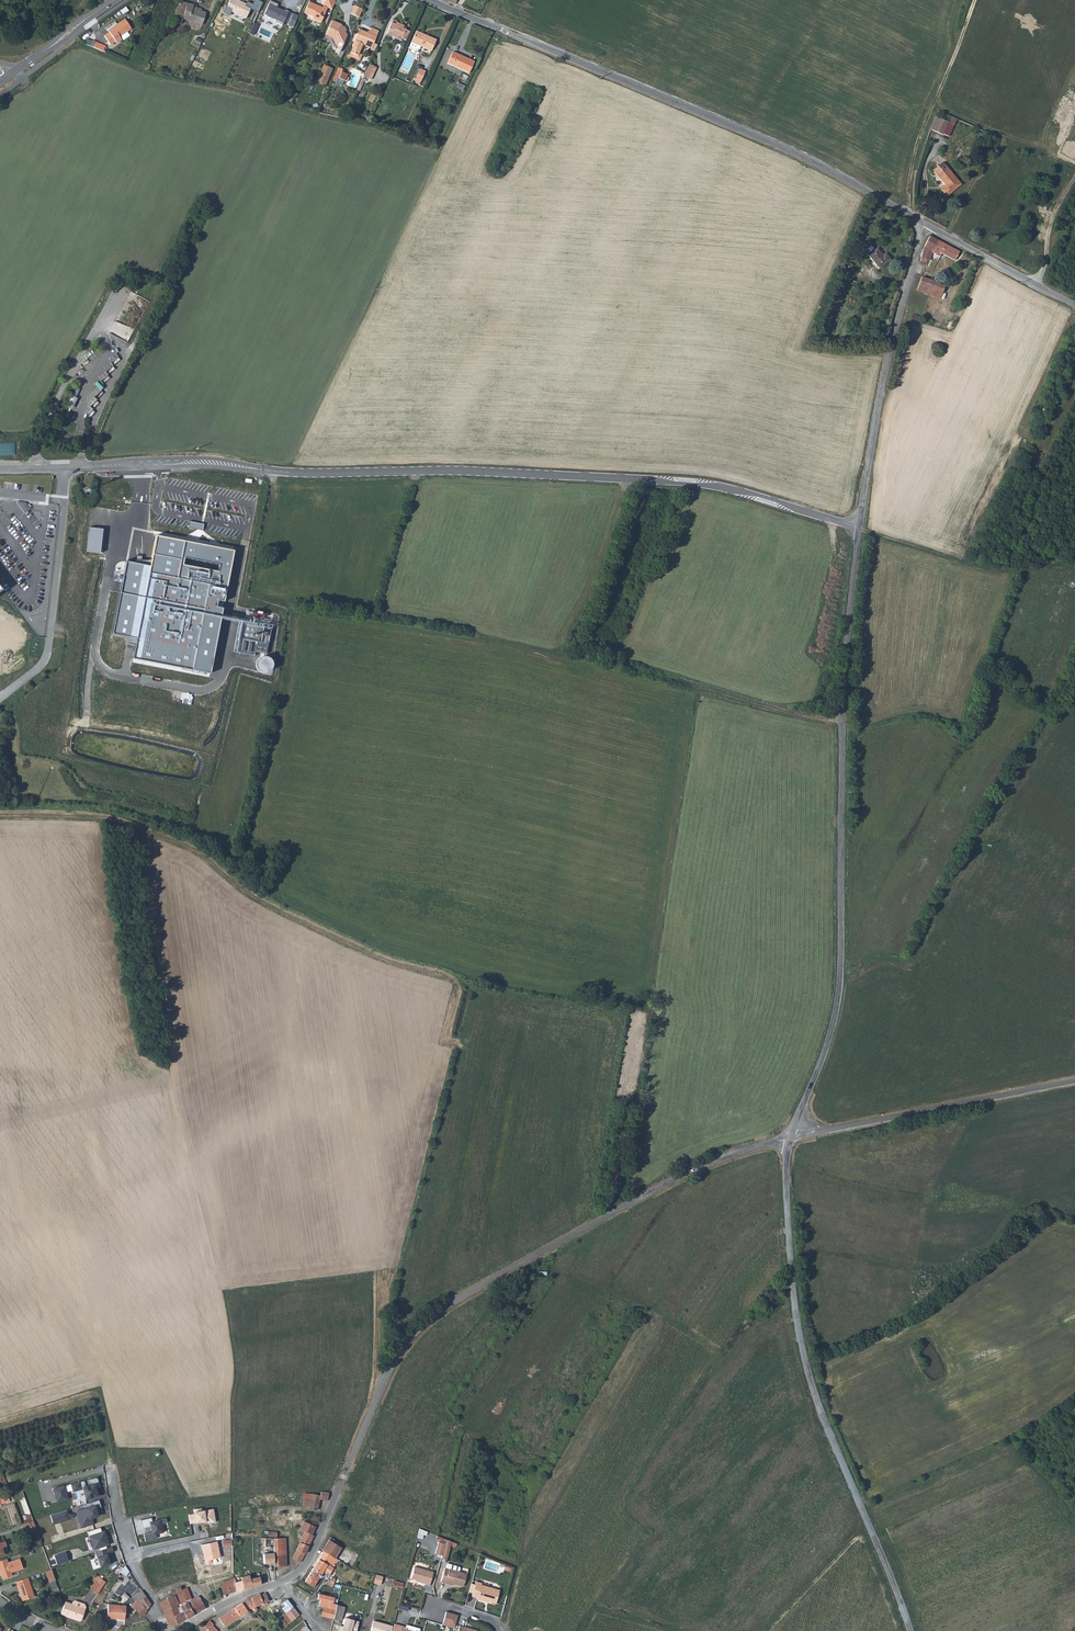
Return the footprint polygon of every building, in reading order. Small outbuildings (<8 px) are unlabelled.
[(178,7),(177,7),(173,18),(180,21),(182,15),(202,22),(206,10),(201,9),(193,6),(193,4),(194,2),(189,0),(187,0),(184,9),(178,7)] [(178,7),(184,9),(187,0),(181,0),(178,7)] [(227,6),(226,5),(222,13),(230,16),(231,12),(246,19),(250,9),(245,6),(245,5),(238,2),(238,0),(237,0),(230,0),(227,6)] [(250,9),(258,13),(263,2),(257,0),(254,0),(250,9)] [(320,23),(327,8),(331,10),(334,2),(330,0),(326,0),(322,9),(308,3),(303,14),(312,18),(311,20),(320,23)] [(277,5),(270,1),(264,15),(275,20),(275,22),(282,25),(289,12),(285,10),(284,12),(276,8),(277,5)] [(359,18),(362,9),(354,6),(350,14),(359,18)] [(125,26),(128,24),(124,18),(108,30),(109,31),(104,35),(110,44),(115,40),(116,42),(121,39),(119,35),(128,29),(125,26)] [(345,31),(342,26),(341,24),(331,20),(325,34),(330,37),(331,35),(335,36),(337,40),(335,43),(339,50),(346,34),(345,31)] [(405,40),(410,30),(405,27),(405,29),(403,28),(404,25),(396,22),(395,24),(391,22),(385,34),(390,36),(391,34),(395,36),(395,38),(401,41),(402,38),(405,40)] [(372,46),(373,44),(379,31),(371,28),(368,34),(358,29),(353,41),(355,41),(350,53),(357,56),(358,54),(362,45),(371,48),(373,49),(374,47),(372,46)] [(432,50),(436,40),(424,34),(424,35),(422,34),(423,32),(417,30),(409,48),(416,51),(419,50),(419,48),(420,49),(421,46),(432,50)] [(95,46),(105,49),(107,44),(97,40),(95,46)] [(469,73),(474,62),(453,52),(448,63),(469,73)] [(357,56),(350,53),(348,56),(359,61),(362,56),(358,54),(357,56)] [(333,69),(324,65),(316,83),(325,87),(333,69)] [(376,68),(369,65),(363,77),(371,80),(376,68)] [(343,69),(338,68),(332,81),(336,83),(338,78),(345,81),(348,82),(350,78),(347,76),(347,75),(342,73),(343,69)] [(413,83),(414,84),(420,86),(426,72),(421,70),(417,80),(415,79),(413,83)] [(936,117),(930,130),(942,135),(943,134),(948,137),(957,118),(951,115),(948,123),(936,117)] [(940,191),(946,198),(960,187),(942,164),(933,171),(942,182),(941,183),(945,187),(940,191)] [(960,251),(931,235),(925,244),(921,260),(930,263),(933,252),(937,253),(937,250),(955,259),(960,251)] [(866,251),(867,252),(877,264),(888,255),(883,250),(881,252),(874,244),(866,251)] [(917,289),(941,298),(945,284),(922,276),(917,289)] [(82,369),(75,374),(78,377),(84,372),(82,369)] [(72,398),(68,407),(72,409),(77,400),(72,398)] [(15,455),(15,443),(0,443),(0,455),(15,455)] [(103,528),(89,526),(84,553),(99,555),(103,528)] [(233,551),(155,535),(149,567),(127,562),(113,634),(136,638),(132,658),(209,673),(222,608),(215,607),(216,600),(223,602),(233,551)] [(263,628),(245,624),(243,637),(261,641),(263,628)] [(268,672),(271,670),(272,667),(273,664),(272,661),(271,659),(269,657),(267,656),(264,656),(261,656),(259,657),(257,659),(256,662),(256,664),(256,667),(258,670),(260,672),(263,673),(266,673),(268,672)] [(86,1479),(72,1483),(74,1491),(85,1488),(87,1498),(97,1495),(99,1493),(97,1487),(102,1486),(99,1476),(88,1478),(90,1484),(87,1485),(86,1479)] [(64,1486),(54,1488),(57,1501),(67,1499),(64,1486)] [(320,1497),(328,1498),(329,1490),(325,1489),(320,1490),(319,1493),(311,1492),(310,1498),(304,1497),(303,1504),(310,1505),(309,1507),(317,1508),(320,1497)] [(21,1499),(24,1515),(29,1513),(26,1498),(21,1499)] [(91,1502),(85,1504),(86,1508),(76,1511),(78,1516),(79,1516),(82,1525),(87,1524),(87,1525),(93,1523),(92,1518),(98,1516),(95,1508),(93,1509),(91,1502)] [(216,1522),(214,1509),(202,1512),(201,1508),(194,1510),(195,1514),(189,1515),(191,1524),(207,1522),(207,1524),(216,1522)] [(65,1510),(50,1515),(53,1522),(68,1518),(65,1510)] [(267,1528),(287,1530),(289,1515),(268,1513),(267,1528)] [(152,1518),(141,1520),(143,1528),(151,1527),(152,1532),(144,1534),(145,1541),(157,1539),(156,1535),(164,1533),(162,1524),(168,1523),(167,1519),(153,1522),(152,1518)] [(33,1520),(21,1524),(24,1534),(36,1530),(33,1520)] [(308,1545),(313,1535),(311,1534),(315,1527),(303,1521),(300,1529),(305,1532),(301,1540),(292,1558),(300,1562),(309,1546),(308,1545)] [(100,1527),(87,1531),(89,1537),(90,1537),(94,1548),(107,1543),(103,1532),(101,1533),(100,1527)] [(424,1540),(427,1531),(420,1529),(417,1537),(424,1540)] [(287,1536),(278,1535),(275,1535),(275,1537),(275,1541),(275,1553),(265,1554),(265,1564),(275,1564),(276,1567),(287,1566),(287,1536)] [(336,1556),(342,1545),(334,1540),(335,1537),(331,1535),(323,1548),(336,1556)] [(262,1545),(275,1546),(275,1541),(275,1537),(265,1536),(262,1536),(262,1545)] [(436,1551),(443,1553),(446,1542),(439,1540),(436,1551)] [(221,1558),(217,1541),(202,1545),(206,1565),(212,1563),(211,1560),(221,1558)] [(452,1543),(446,1542),(443,1553),(448,1555),(452,1543)] [(338,1557),(351,1565),(359,1552),(343,1543),(342,1545),(336,1556),(338,1557)] [(246,1544),(235,1544),(235,1558),(245,1558),(246,1544)] [(113,1552),(112,1547),(95,1552),(100,1567),(112,1563),(110,1557),(109,1557),(108,1553),(113,1552)] [(337,1558),(338,1557),(336,1556),(323,1548),(324,1549),(313,1566),(323,1572),(324,1573),(327,1569),(330,1571),(335,1563),(334,1562),(336,1558),(337,1558)] [(0,1560),(0,1568),(3,1578),(11,1576),(10,1572),(23,1568),(20,1558),(7,1563),(5,1559),(0,1560)] [(447,1579),(454,1581),(464,1584),(468,1572),(460,1569),(461,1566),(460,1564),(449,1561),(447,1562),(446,1565),(441,1580),(446,1581),(447,1579)] [(426,1580),(426,1582),(425,1583),(430,1584),(434,1570),(415,1564),(412,1576),(417,1578),(426,1580)] [(323,1572),(313,1566),(305,1579),(313,1584),(320,1574),(322,1575),(323,1572)] [(51,1570),(47,1571),(50,1582),(55,1580),(51,1570)] [(149,1574),(152,1588),(161,1587),(157,1572),(149,1574)] [(382,1583),(384,1575),(377,1572),(374,1581),(382,1583)] [(252,1585),(262,1582),(259,1574),(256,1575),(256,1574),(250,1576),(252,1585)] [(96,1576),(89,1590),(99,1594),(106,1580),(96,1576)] [(252,1585),(250,1576),(242,1578),(243,1588),(252,1585)] [(28,1577),(16,1581),(22,1601),(34,1597),(28,1577)] [(234,1577),(232,1578),(222,1581),(223,1584),(221,1585),(224,1596),(227,1595),(227,1593),(237,1590),(235,1580),(234,1577)] [(237,1590),(243,1588),(242,1578),(235,1580),(237,1590)] [(483,1597),(489,1598),(497,1601),(501,1587),(482,1582),(482,1580),(477,1579),(476,1582),(474,1591),(473,1594),(478,1595),(477,1597),(482,1598),(483,1597)] [(181,1585),(176,1587),(182,1603),(187,1600),(181,1585)] [(268,1599),(265,1590),(253,1594),(251,1595),(255,1602),(253,1604),(254,1606),(253,1606),(258,1612),(260,1613),(261,1611),(256,1604),(262,1601),(263,1603),(267,1601),(266,1600),(268,1599)] [(146,1596),(144,1592),(133,1607),(137,1610),(142,1602),(141,1600),(146,1596)] [(336,1609),(338,1598),(318,1592),(315,1603),(336,1609)] [(175,1594),(160,1601),(172,1625),(200,1610),(205,1607),(201,1598),(189,1603),(188,1601),(181,1605),(183,1611),(180,1612),(177,1606),(177,1605),(178,1604),(179,1602),(175,1594)] [(144,1615),(150,1606),(152,1603),(146,1596),(141,1600),(142,1602),(137,1610),(144,1615)] [(254,1606),(253,1604),(248,1598),(229,1612),(220,1619),(226,1626),(250,1608),(256,1615),(258,1612),(253,1606),(254,1606)] [(284,1607),(279,1611),(281,1613),(287,1622),(294,1617),(299,1612),(289,1598),(282,1604),(284,1607)] [(72,1604),(66,1602),(61,1614),(80,1621),(86,1607),(85,1604),(76,1601),(73,1602),(72,1604)] [(116,1615),(124,1616),(125,1605),(107,1603),(106,1617),(116,1617),(116,1615)] [(333,1618),(335,1610),(335,1609),(324,1606),(322,1611),(321,1615),(333,1618)] [(447,1609),(444,1620),(451,1622),(450,1624),(455,1626),(459,1612),(447,1609)] [(299,1612),(294,1617),(298,1622),(304,1618),(299,1612)] [(346,1619),(344,1628),(338,1626),(337,1630),(357,1630),(359,1622),(346,1619)] [(377,1630),(390,1630),(392,1624),(373,1619),(370,1629),(377,1630)] [(210,1621),(202,1628),(205,1630),(218,1630),(210,1621)] [(394,1621),(391,1630),(419,1630),(406,1627),(407,1624),(394,1621)] [(476,1627),(461,1623),(459,1630),(485,1630),(478,1629),(475,1628),(476,1627)]
